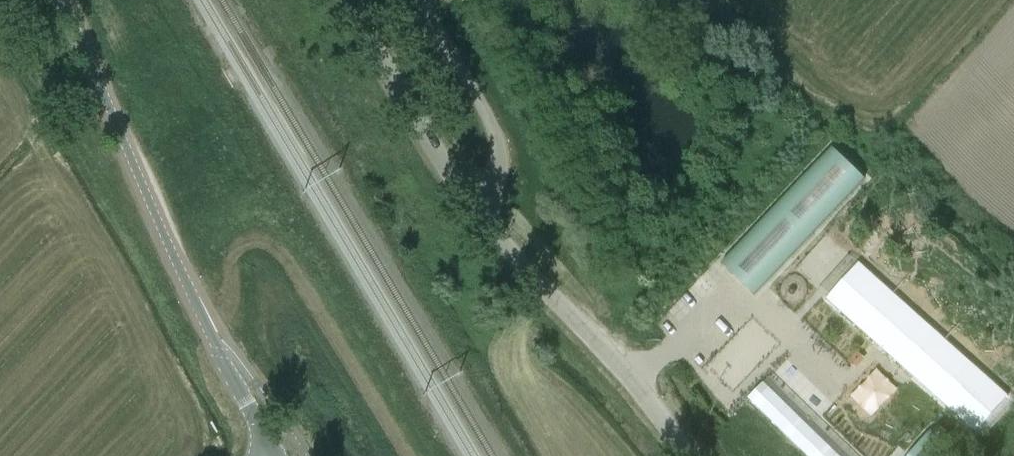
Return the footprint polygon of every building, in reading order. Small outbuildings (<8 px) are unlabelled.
[(735,257),(769,288),(863,184),(829,153),(735,257)] [(899,291),(907,280),(915,286),(930,268),(907,250),(884,278),(899,291)] [(828,299),(976,432),(1008,396),(859,264),(828,299)] [(775,364),(794,339),(783,330),(763,355),(775,364)]
